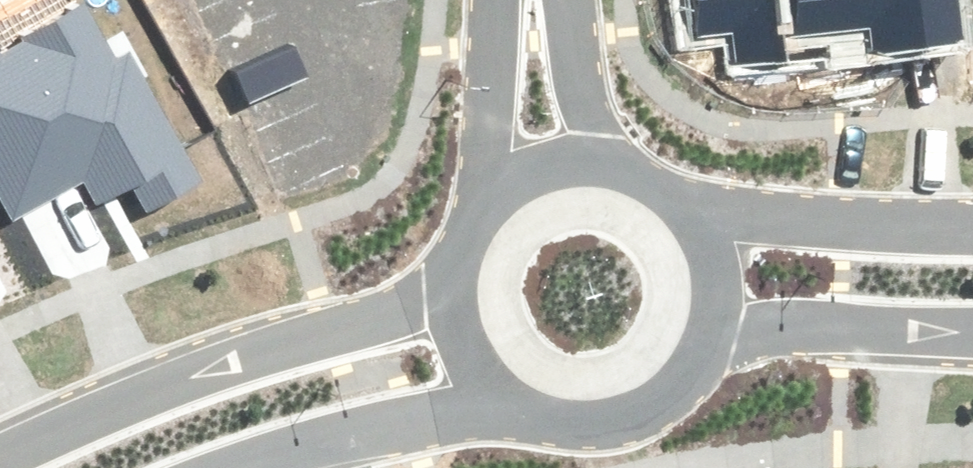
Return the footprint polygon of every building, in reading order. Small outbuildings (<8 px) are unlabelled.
[(699,37),(734,33),(738,66),(787,60),(784,35),(869,25),(872,50),(954,41),(949,0),(695,0),(699,37)] [(14,217),(81,179),(94,204),(132,182),(149,211),(200,182),(128,56),(118,63),(86,7),(0,56),(0,193),(14,217)]
